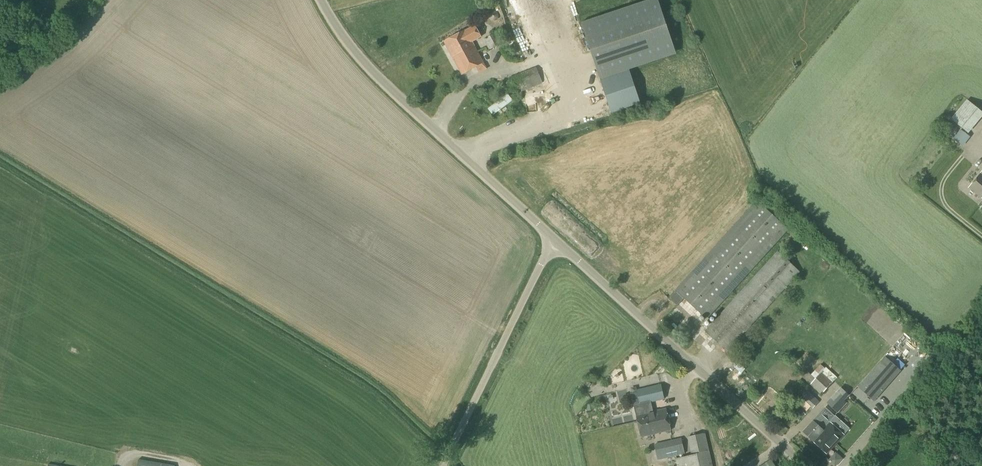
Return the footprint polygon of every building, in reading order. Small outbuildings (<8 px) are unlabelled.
[(474,25),(463,31),(463,30),(443,41),(461,74),(483,62),(472,42),(480,37),(474,25)] [(489,50),(502,43),(496,33),(483,40),(489,50)] [(512,76),(518,93),(546,84),(540,66),(512,76)] [(629,71),(600,81),(612,114),(641,104),(629,71)] [(981,117),(981,108),(971,98),(954,116),(970,130),(981,117)] [(568,118),(577,112),(575,108),(566,115),(568,118)] [(967,130),(959,139),(966,144),(973,136),(967,130)] [(968,188),(981,199),(981,170),(968,188)] [(705,318),(787,229),(757,201),(674,290),(705,318)] [(726,352),(800,272),(777,251),(703,330),(726,352)] [(677,306),(683,299),(675,292),(669,299),(677,306)] [(693,320),(683,320),(684,331),(693,330),(693,320)] [(695,329),(690,335),(697,341),(702,335),(695,329)] [(874,402),(900,371),(885,358),(859,388),(874,402)] [(746,374),(749,369),(739,362),(736,367),(746,374)] [(815,379),(803,368),(798,374),(821,395),(832,383),(821,373),(815,379)] [(655,420),(653,411),(652,411),(650,402),(663,399),(660,384),(636,390),(639,403),(632,405),(636,421),(643,419),(644,422),(647,421),(647,424),(653,423),(652,420),(655,420)] [(819,402),(807,391),(801,398),(812,409),(819,402)] [(587,413),(594,412),(592,404),(586,405),(587,413)] [(643,419),(636,421),(639,437),(670,429),(665,408),(653,411),(655,420),(652,420),(653,423),(647,424),(647,421),(644,422),(643,419)] [(820,432),(829,422),(818,413),(801,431),(813,442),(821,433),(820,432)] [(821,433),(813,442),(826,454),(843,435),(829,422),(820,432),(821,433)] [(705,432),(687,437),(690,455),(683,457),(683,454),(685,454),(681,438),(663,442),(667,458),(675,456),(676,458),(675,458),(676,465),(713,465),(705,432)] [(835,453),(828,461),(833,465),(835,465),(842,459),(835,453)]
